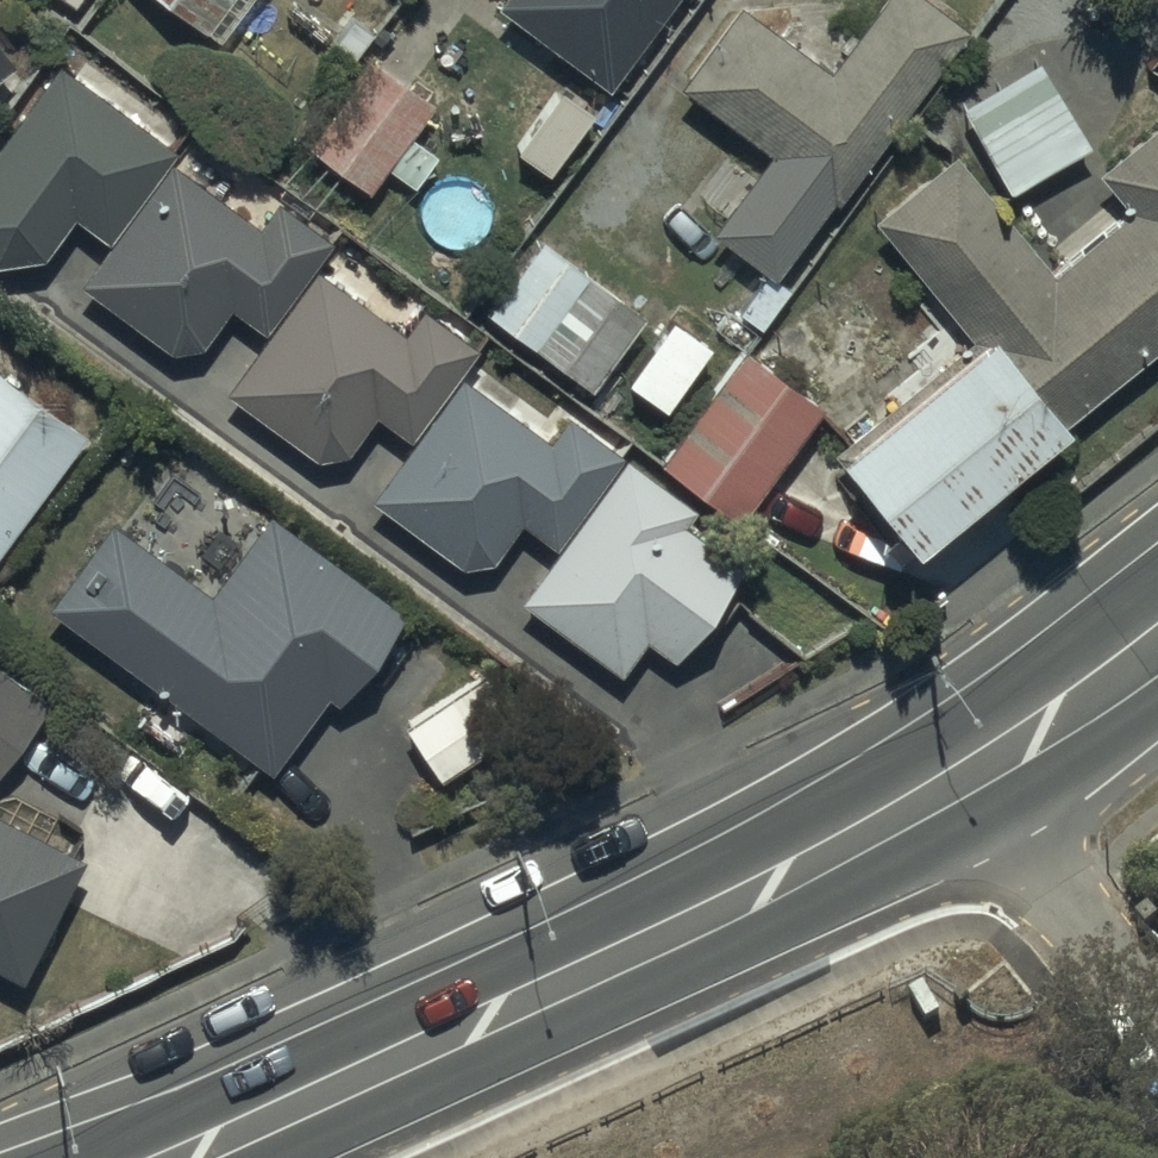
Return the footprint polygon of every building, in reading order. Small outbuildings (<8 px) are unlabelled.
[(217,38),(244,0),(163,0),(217,38)] [(493,0),(605,85),(670,0),(493,0)] [(710,223),(769,273),(964,24),(933,0),(874,0),(821,67),(737,0),(727,0),(669,73),(766,148),(710,223)] [(0,51),(0,77),(13,67),(0,51)] [(1038,57),(959,104),(1004,188),(1089,141),(1038,57)] [(371,58),(306,144),(366,188),(383,165),(411,185),(433,154),(408,136),(432,103),(371,58)] [(332,240),(278,196),(256,222),(168,155),(175,146),(60,62),(0,139),(0,257),(37,254),(71,212),(106,241),(76,278),(160,347),(200,344),(228,306),(262,330),(222,387),(309,449),(344,449),(372,411),(408,438),(365,495),(457,563),(488,559),(517,520),(553,548),(515,596),(617,672),(644,636),(673,657),(744,562),(692,524),(702,513),(566,412),(544,439),(456,374),(476,347),(421,306),(402,333),(312,266),(332,240)] [(831,445),(907,539),(1157,337),(1157,115),(1093,167),(1127,209),(1049,271),(950,148),(868,213),(953,318),(914,350),(929,368),(831,445)] [(537,238),(481,308),(589,387),(642,315),(537,238)] [(740,346),(658,456),(734,519),(820,405),(740,346)] [(84,432),(0,368),(0,542),(84,432)] [(106,518),(46,606),(267,768),(322,693),(332,700),(400,606),(266,509),(207,591),(106,518)] [(487,667),(401,724),(434,776),(522,720),(487,667)] [(46,704),(0,670),(0,765),(46,704)] [(18,977),(80,853),(0,812),(0,968),(18,977)]
